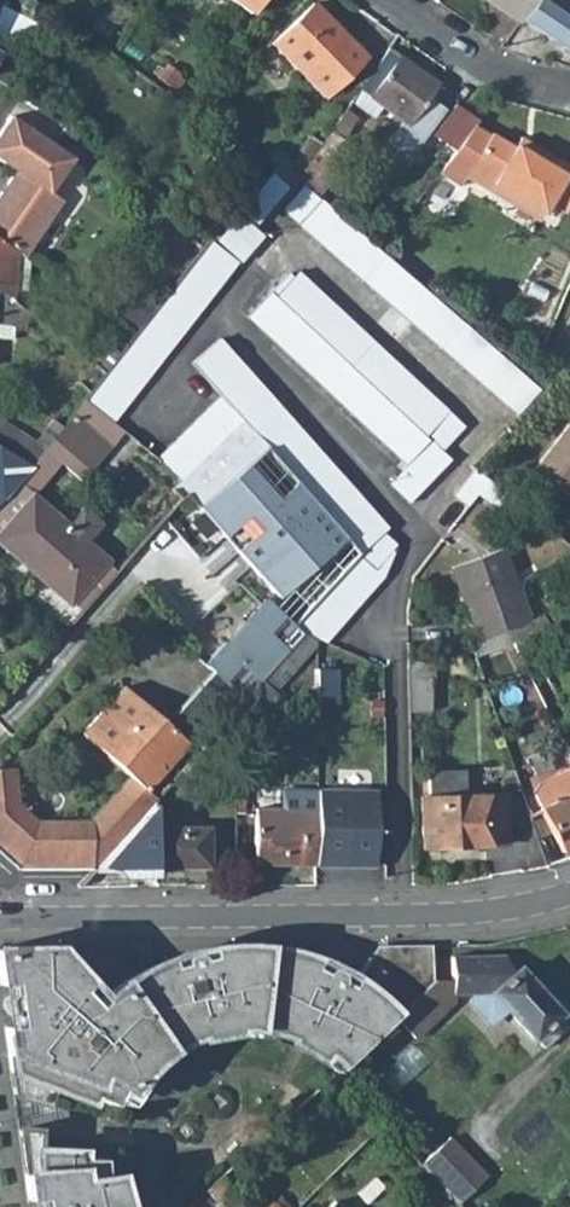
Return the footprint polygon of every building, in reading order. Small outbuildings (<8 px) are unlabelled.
[(250,12),(259,0),(232,0),(250,12)] [(533,0),(485,0),(518,22),(520,20),(533,0)] [(520,20),(569,53),(569,0),(533,0),(520,20)] [(311,1),(270,41),(321,95),(362,56),(311,1)] [(384,47),(357,88),(378,104),(405,123),(433,85),(384,47)] [(8,89),(12,92),(16,85),(3,76),(7,70),(0,65),(0,84),(8,89)] [(162,68),(154,80),(175,95),(182,85),(171,77),(172,74),(162,68)] [(378,104),(357,88),(348,100),(370,115),(378,104)] [(472,121),(474,118),(453,102),(430,134),(451,149),(472,121)] [(343,107),(329,128),(338,134),(353,114),(343,107)] [(0,196),(0,241),(21,256),(22,257),(61,205),(49,196),(75,162),(14,115),(0,133),(0,158),(18,172),(0,196)] [(518,197),(544,213),(551,201),(566,210),(569,204),(569,162),(550,150),(542,146),(538,152),(518,141),(515,144),(492,131),(491,133),(472,121),(451,149),(442,162),(466,175),(492,191),(496,183),(518,197)] [(518,141),(538,152),(542,146),(522,133),(518,141)] [(293,179),(294,178),(320,141),(309,134),(291,158),(282,152),(274,148),(265,160),(269,163),(293,179)] [(288,185),(267,169),(244,202),(262,218),(288,185)] [(282,208),(500,401),(506,395),(512,388),(517,381),(522,373),(443,305),(377,249),(302,184),(282,208)] [(244,202),(209,243),(239,263),(260,238),(251,230),(262,218),(244,202)] [(24,312),(37,320),(42,311),(19,294),(21,256),(0,241),(0,295),(24,312)] [(61,451),(90,471),(123,431),(108,419),(235,265),(209,243),(159,304),(138,329),(132,336),(100,374),(64,418),(55,430),(70,441),(61,451)] [(463,425),(294,273),(272,297),(425,432),(429,436),(443,448),(463,425)] [(139,290),(120,315),(138,329),(159,304),(139,290)] [(244,318),(403,459),(425,432),(272,297),(267,293),(244,318)] [(17,321),(24,312),(0,295),(0,308),(17,321)] [(10,340),(12,326),(15,326),(17,321),(0,308),(0,340),(10,340)] [(391,521),(392,520),(217,335),(191,359),(221,391),(153,456),(179,482),(244,417),(268,443),(365,549),(366,548),(368,546),(381,531),(391,521)] [(515,415),(539,389),(539,388),(522,373),(517,381),(512,388),(506,395),(500,401),(515,415)] [(554,437),(569,450),(569,416),(554,437)] [(244,417),(179,482),(202,503),(268,443),(244,417)] [(0,420),(0,444),(29,460),(43,443),(0,420)] [(0,494),(0,506),(9,514),(61,451),(70,441),(55,430),(43,443),(29,460),(0,494)] [(429,436),(388,483),(409,501),(450,455),(443,448),(429,436)] [(569,490),(569,450),(554,437),(531,466),(567,494),(569,490)] [(339,582),(353,564),(362,553),(363,552),(365,549),(268,443),(202,503),(278,583),(210,659),(218,667),(181,708),(211,737),(237,710),(271,669),(285,651),(303,628),(295,618),(302,611),(310,619),(339,582)] [(29,460),(0,444),(0,494),(29,460)] [(478,466),(456,491),(471,503),(481,492),(497,504),(508,491),(478,466)] [(70,606),(106,563),(31,497),(13,518),(9,514),(0,506),(0,545),(70,606)] [(362,553),(353,564),(339,582),(310,619),(325,635),(389,573),(377,561),(401,536),(388,524),(380,533),(368,546),(366,548),(365,549),(363,552),(362,553)] [(528,617),(499,544),(450,563),(479,636),(508,625),(528,617)] [(551,608),(560,619),(569,611),(564,602),(551,608)] [(545,610),(528,617),(508,625),(514,638),(516,642),(555,625),(545,610)] [(508,625),(479,636),(472,639),(477,653),(514,638),(508,625)] [(271,669),(237,710),(258,729),(277,708),(267,698),(316,639),(305,629),(272,670),(271,669)] [(434,654),(408,664),(408,679),(426,678),(435,678),(434,654)] [(11,728),(41,694),(24,678),(0,706),(0,719),(11,728)] [(408,711),(428,709),(426,678),(408,679),(408,711)] [(128,775),(87,820),(36,829),(18,804),(15,768),(0,769),(0,850),(20,868),(77,867),(91,865),(154,798),(142,788),(184,742),(123,685),(81,731),(128,775)] [(559,849),(569,844),(569,765),(539,780),(532,791),(559,849)] [(317,810),(317,865),(373,866),(374,792),(317,790),(317,792),(317,810)] [(317,792),(283,792),(283,809),(317,810),(317,792)] [(421,846),(504,839),(501,792),(419,799),(421,846)] [(156,826),(156,796),(154,798),(91,865),(90,866),(156,866),(156,826)] [(317,865),(317,810),(283,809),(258,809),(257,864),(317,865)] [(156,826),(156,866),(211,866),(211,827),(156,826)] [(368,947),(358,960),(366,960),(366,974),(407,972),(407,959),(431,959),(431,946),(368,947)] [(51,950),(3,951),(6,981),(8,993),(5,994),(3,994),(0,997),(0,999),(0,1004),(2,1008),(5,1011),(8,1013),(10,1013),(11,1023),(2,1025),(8,1070),(45,1084),(85,1101),(88,1092),(109,1101),(121,1085),(126,1088),(137,1074),(145,1064),(154,1057),(162,1050),(178,1041),(191,1035),(202,1032),(214,1029),(228,1028),(240,1027),(255,1030),(271,1032),(284,1036),(291,1040),(302,1044),(311,1050),(322,1059),(327,1053),(341,1067),(393,1019),(432,984),(432,981),(431,959),(407,959),(407,972),(366,974),(366,960),(358,960),(344,979),(326,968),(309,961),(289,955),(265,950),(239,948),(215,950),(216,958),(205,961),(203,955),(201,953),(194,951),(188,954),(185,959),(185,965),(171,969),(168,960),(139,972),(126,980),(114,988),(104,996),(89,1007),(82,1016),(67,998),(75,990),(81,986),(51,950)] [(516,968),(514,969),(501,955),(450,958),(451,980),(432,981),(432,984),(393,1019),(411,1039),(452,1002),(452,993),(488,992),(531,1039),(536,1034),(546,1045),(565,1026),(555,1016),(558,1013),(516,968)] [(75,990),(67,998),(82,1016),(89,1007),(75,990)] [(416,1042),(381,1075),(397,1092),(432,1059),(416,1042)] [(322,1059),(335,1072),(341,1067),(327,1053),(322,1059)] [(45,1084),(8,1070),(11,1093),(39,1099),(45,1084)] [(381,1139),(390,1130),(382,1122),(373,1130),(374,1131),(381,1139)] [(34,1130),(16,1127),(22,1170),(31,1170),(33,1147),(34,1130)] [(450,1136),(422,1163),(460,1203),(488,1175),(450,1136)] [(33,1147),(31,1170),(22,1170),(26,1200),(38,1199),(39,1206),(113,1206),(108,1192),(106,1177),(99,1177),(98,1167),(98,1158),(76,1156),(76,1150),(33,1147)] [(192,1201),(197,1206),(209,1206),(216,1201),(205,1189),(192,1201)]
